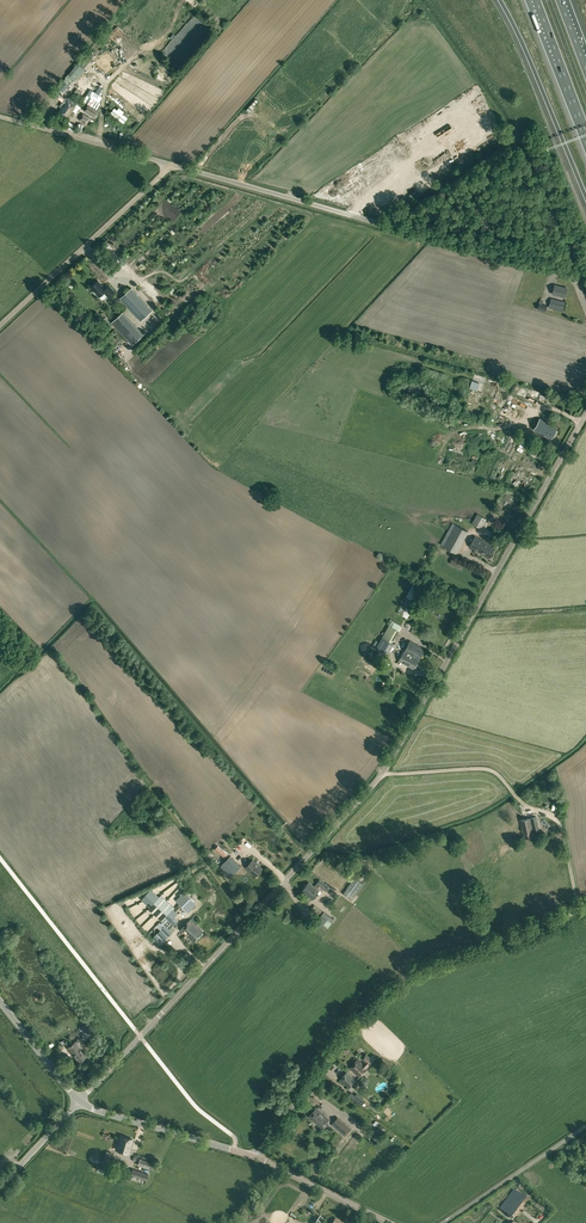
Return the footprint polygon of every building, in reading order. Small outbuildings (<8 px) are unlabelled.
[(84,67),(90,60),(86,56),(70,74),(77,80),(86,69),(84,67)] [(98,88),(92,99),(96,101),(102,90),(98,88)] [(67,97),(65,99),(60,106),(62,107),(60,110),(69,116),(71,114),(74,115),(75,113),(73,111),(76,106),(75,106),(78,102),(69,96),(68,98),(67,97)] [(89,105),(85,111),(96,119),(100,112),(89,105)] [(83,113),(82,115),(80,117),(79,119),(87,124),(89,121),(90,122),(91,120),(90,119),(91,118),(83,113)] [(109,297),(115,291),(109,285),(106,289),(98,280),(91,287),(94,290),(93,291),(95,294),(96,293),(103,300),(107,296),(109,297)] [(567,288),(555,284),(552,294),(565,297),(567,288)] [(121,298),(141,320),(152,310),(131,288),(121,298)] [(563,311),(565,301),(551,298),(548,308),(563,311)] [(547,305),(542,304),(539,303),(537,309),(545,312),(547,305)] [(123,312),(112,322),(132,344),(143,334),(123,312)] [(552,437),(557,428),(551,425),(551,424),(540,418),(534,429),(545,435),(545,434),(552,437)] [(530,454),(535,457),(536,454),(539,449),(534,446),(530,454)] [(481,528),(486,519),(477,513),(472,523),(481,528)] [(440,544),(456,553),(469,531),(452,522),(440,544)] [(475,536),(469,546),(490,557),(495,547),(475,536)] [(457,567),(460,561),(453,557),(449,563),(457,567)] [(382,637),(392,642),(399,631),(389,625),(382,637)] [(392,642),(382,637),(375,648),(387,656),(394,643),(392,642)] [(404,651),(419,659),(424,649),(410,641),(404,651)] [(419,659),(404,651),(399,660),(413,669),(419,659)] [(536,816),(530,818),(530,817),(519,820),(522,833),(523,833),(524,838),(534,835),(533,831),(539,829),(536,816)] [(221,864),(223,866),(220,868),(227,874),(229,872),(233,875),(241,865),(230,855),(221,864)] [(253,859),(245,867),(255,876),(263,868),(253,859)] [(360,869),(356,875),(362,879),(365,872),(360,869)] [(364,884),(355,877),(342,894),(352,900),(364,884)] [(317,889),(319,886),(326,891),(329,886),(320,879),(316,883),(314,886),(309,882),(306,885),(306,884),(303,887),(304,888),(302,891),(312,899),(319,890),(317,889)] [(141,899),(150,907),(148,909),(161,921),(164,916),(171,909),(173,906),(160,895),(158,898),(149,890),(141,899)] [(197,904),(186,893),(184,891),(176,900),(178,902),(188,912),(197,904)] [(318,918),(315,923),(321,927),(330,916),(324,911),(324,912),(314,905),(310,910),(317,915),(316,916),(318,918)] [(164,916),(168,920),(173,925),(174,925),(178,920),(174,917),(176,914),(171,909),(164,916)] [(159,925),(162,928),(161,929),(168,936),(172,932),(175,929),(172,926),(173,925),(168,920),(166,922),(164,920),(159,925)] [(190,920),(181,930),(194,942),(203,932),(190,920)] [(161,930),(157,934),(153,937),(160,944),(168,937),(161,930)] [(81,1031),(84,1035),(94,1028),(91,1024),(81,1031)] [(75,1041),(67,1047),(78,1062),(86,1056),(75,1041)] [(368,1067),(367,1067),(369,1065),(369,1066),(374,1060),(366,1053),(362,1059),(365,1061),(363,1064),(358,1059),(350,1068),(360,1076),(368,1067)] [(349,1088),(356,1080),(347,1072),(340,1080),(349,1088)] [(359,1083),(364,1087),(369,1081),(364,1076),(359,1083)] [(353,1099),(362,1105),(366,1100),(357,1093),(353,1099)] [(383,1111),(388,1115),(392,1111),(387,1106),(383,1111)] [(316,1108),(309,1116),(322,1127),(329,1119),(316,1108)] [(331,1126),(344,1137),(351,1128),(338,1117),(331,1126)] [(381,1125),(371,1136),(376,1140),(385,1129),(381,1125)] [(119,1135),(115,1149),(128,1153),(132,1139),(119,1135)] [(110,1168),(111,1165),(124,1168),(125,1163),(113,1159),(109,1158),(110,1152),(106,1151),(102,1166),(110,1168)] [(138,1162),(137,1165),(148,1169),(151,1161),(139,1158),(134,1156),(132,1160),(138,1162)] [(132,1169),(130,1175),(146,1180),(148,1174),(132,1169)] [(529,1201),(514,1189),(499,1208),(514,1220),(529,1201)]
